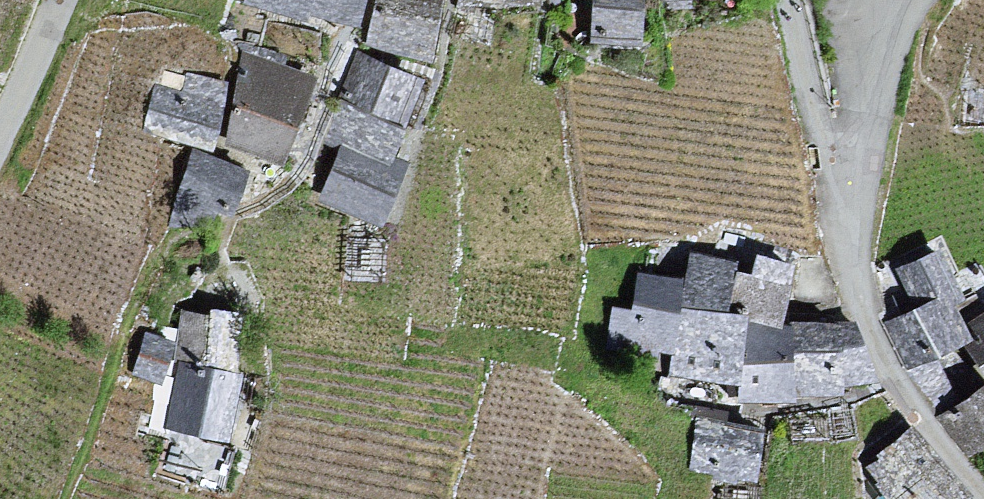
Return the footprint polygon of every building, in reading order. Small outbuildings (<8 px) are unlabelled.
[(363,0),(246,0),(304,14),(305,8),(310,9),(358,20),(363,0)] [(373,44),(426,57),(440,0),(384,0),(373,44)] [(639,45),(641,0),(595,0),(594,41),(639,45)] [(421,83),(359,56),(341,97),(325,135),(346,144),(323,198),(380,222),(405,163),(389,157),(404,123),(421,83)] [(249,61),(226,143),(289,160),(311,78),(249,61)] [(157,89),(148,128),(212,144),(226,89),(189,80),(185,96),(157,89)] [(193,155),(172,221),(190,227),(197,204),(227,214),(241,170),(193,155)] [(961,342),(953,326),(944,307),(959,299),(936,253),(899,271),(918,310),(908,315),(887,325),(909,369),(936,402),(954,393),(935,356),(961,342)] [(738,264),(693,257),(685,313),(675,374),(686,376),(744,385),(743,400),(752,400),(796,399),(796,394),(802,394),(843,393),(843,383),(849,383),(873,380),(856,324),(841,325),(794,326),(749,327),(750,318),(728,316),(730,307),(783,320),(797,269),(759,262),(756,278),(744,274),(737,272),(738,264)] [(680,281),(641,277),(637,313),(615,311),(612,342),(672,348),(680,281)] [(183,316),(183,364),(236,374),(237,317),(215,314),(215,321),(183,316)] [(983,355),(983,318),(967,329),(983,355)] [(172,345),(148,336),(135,372),(159,381),(172,345)] [(224,438),(236,374),(183,364),(171,428),(224,438)] [(983,443),(983,392),(944,420),(968,454),(983,443)] [(700,421),(692,466),(754,477),(762,432),(700,421)] [(868,468),(893,498),(965,498),(968,496),(914,430),(868,468)]
